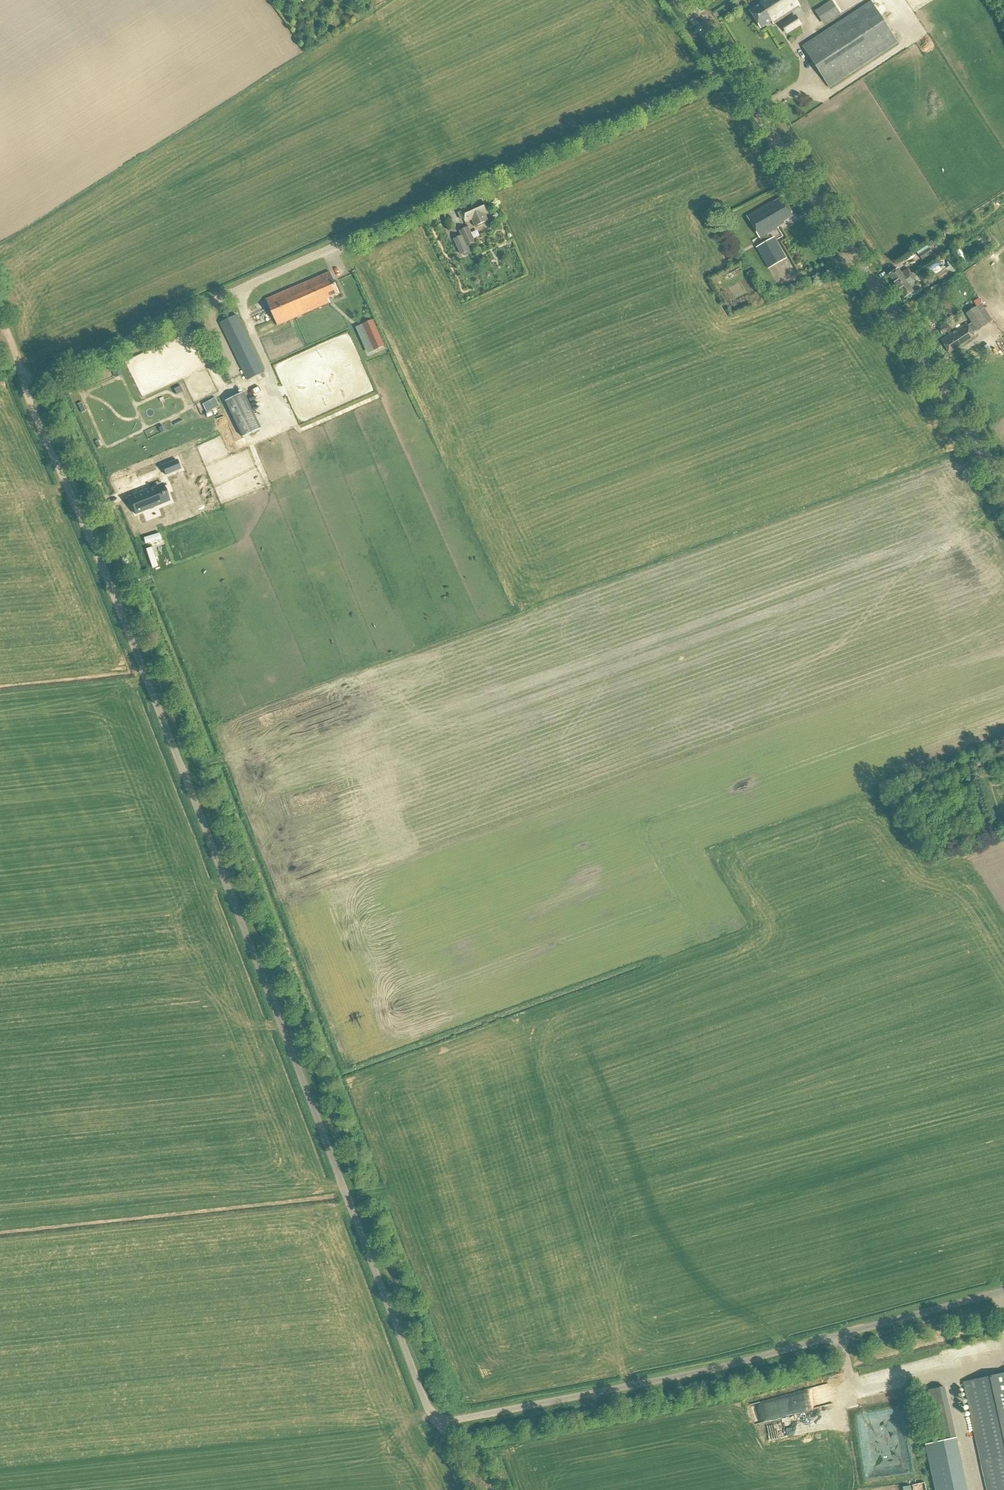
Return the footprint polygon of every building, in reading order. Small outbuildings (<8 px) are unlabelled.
[(800,9),(794,0),(760,0),(760,6),(750,13),(761,30),(772,24),(773,25),(800,9)] [(840,11),(832,0),(828,0),(814,9),(822,22),(840,11)] [(829,88),(898,43),(871,1),(802,46),(829,88)] [(780,25),(787,35),(802,26),(796,15),(780,25)] [(757,248),(766,263),(769,268),(786,258),(774,237),(771,239),(768,234),(779,228),(778,227),(785,223),(784,221),(793,216),(783,198),(774,203),(773,201),(747,216),(763,244),(757,248)] [(460,209),(464,218),(466,224),(473,221),(475,226),(487,220),(484,213),(486,212),(481,199),(460,209)] [(454,239),(461,254),(470,251),(468,246),(476,242),(468,226),(459,231),(461,236),(454,239)] [(916,252),(923,261),(936,252),(932,246),(931,247),(929,249),(926,245),(916,252)] [(937,263),(925,271),(930,279),(936,275),(942,284),(959,273),(955,267),(951,270),(949,267),(942,271),(937,263)] [(889,275),(896,287),(915,275),(914,273),(911,275),(908,269),(901,274),(898,270),(889,275)] [(291,349),(295,358),(276,366),(287,392),(356,362),(345,336),(306,353),(302,344),(311,340),(299,315),(331,301),(329,297),(340,293),(330,271),(266,299),(277,324),(283,322),(285,326),(281,328),(290,349),(291,349)] [(915,275),(896,287),(904,299),(913,292),(911,288),(917,284),(914,278),(916,277),(915,275)] [(976,294),(971,297),(977,306),(982,303),(976,294)] [(983,306),(977,309),(975,307),(965,313),(970,321),(972,324),(967,326),(966,325),(941,341),(949,354),(974,338),(972,334),(976,332),(987,326),(987,325),(993,321),(983,306)] [(220,322),(247,380),(264,372),(237,314),(220,322)] [(373,320),(363,325),(373,347),(384,343),(373,320)] [(946,325),(939,330),(942,335),(949,330),(946,325)] [(312,391),(319,410),(369,392),(361,373),(312,391)] [(184,392),(181,386),(173,389),(176,395),(184,392)] [(226,402),(243,438),(262,429),(245,393),(226,402)] [(302,401),(306,406),(313,401),(309,396),(302,401)] [(216,398),(208,402),(212,411),(220,407),(216,398)] [(307,422),(253,441),(261,464),(380,422),(374,403),(309,426),(307,422)] [(161,466),(165,476),(181,470),(177,460),(161,466)] [(158,486),(128,497),(135,514),(165,503),(158,486)] [(964,1382),(988,1489),(1003,1489),(1003,1373),(964,1382)] [(926,1444),(936,1489),(967,1489),(945,1386),(927,1389),(939,1441),(926,1444)]
